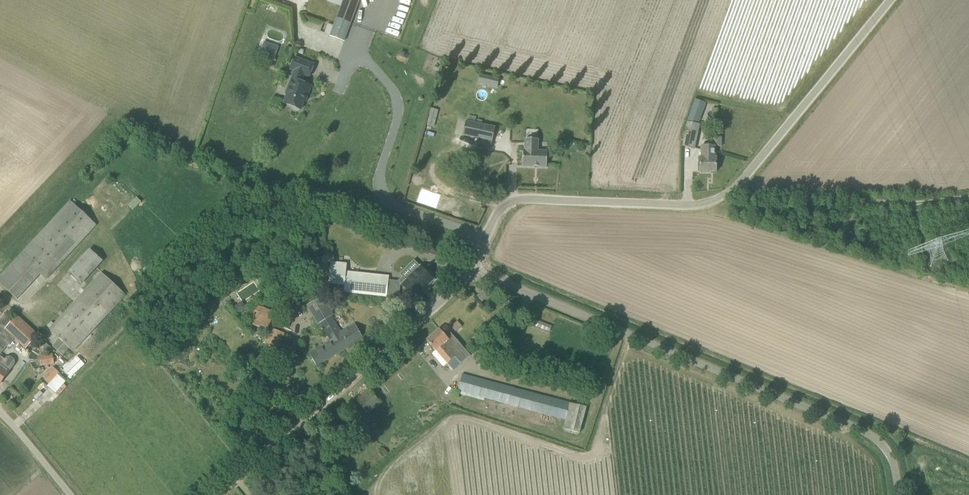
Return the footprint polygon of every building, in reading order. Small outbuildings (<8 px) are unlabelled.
[(360,0),(344,0),(331,36),(344,41),(360,0)] [(259,56),(267,58),(272,45),(264,43),(259,56)] [(306,102),(308,97),(312,86),(302,83),(305,75),(310,77),(315,65),(295,57),(290,70),(295,72),(292,79),(288,89),(290,89),(284,104),(293,107),(293,109),(299,111),(299,110),(301,110),(304,101),(306,102)] [(488,86),(490,77),(480,74),(478,84),(488,86)] [(696,101),(692,113),(700,116),(704,104),(696,101)] [(463,137),(492,143),(495,128),(466,122),(463,137)] [(683,147),(695,149),(699,125),(688,123),(683,147)] [(538,140),(528,140),(525,140),(525,151),(523,151),(523,167),(534,167),(538,167),(547,167),(547,152),(538,151),(538,140)] [(716,172),(716,159),(716,157),(716,146),(701,146),(701,157),(700,157),(700,172),(716,172)] [(437,211),(441,199),(422,192),(418,205),(437,211)] [(141,206),(136,200),(129,207),(135,213),(141,206)] [(96,225),(91,220),(71,201),(20,256),(46,280),(96,225)] [(67,273),(68,274),(81,286),(103,262),(90,249),(67,273)] [(389,276),(389,277),(347,273),(347,263),(331,261),(329,285),(345,287),(344,293),(387,297),(389,276)] [(427,273),(421,267),(412,275),(411,273),(405,279),(403,277),(398,281),(402,285),(415,299),(434,280),(433,279),(434,276),(430,272),(427,273)] [(5,272),(0,278),(0,284),(15,298),(24,289),(5,272)] [(50,330),(60,339),(70,348),(74,352),(126,295),(102,273),(50,330)] [(208,292),(226,294),(227,284),(209,282),(208,292)] [(487,297),(483,292),(478,297),(482,302),(487,297)] [(310,354),(317,366),(364,339),(355,324),(341,333),(331,317),(333,315),(322,296),(307,306),(318,325),(320,324),(331,341),(310,354)] [(275,312),(274,312),(254,304),(247,323),(267,331),(268,331),(269,328),(275,312)] [(0,318),(0,319),(8,327),(12,322),(4,314),(0,318)] [(38,335),(18,316),(5,330),(25,349),(38,335)] [(281,345),(285,334),(269,328),(268,331),(267,331),(263,339),(281,345)] [(446,336),(440,330),(427,341),(436,351),(453,371),(461,365),(455,358),(465,350),(450,332),(446,336)] [(53,347),(57,350),(63,356),(70,348),(60,339),(53,347)] [(53,354),(40,356),(41,366),(54,365),(53,354)] [(12,368),(14,365),(15,364),(15,363),(15,362),(14,361),(14,360),(14,359),(13,359),(12,358),(11,358),(10,357),(9,357),(8,357),(7,357),(6,358),(5,358),(4,359),(0,356),(0,384),(12,368)] [(50,384),(60,373),(54,368),(44,378),(50,384)] [(531,410),(560,418),(567,420),(564,430),(580,434),(587,408),(571,404),(535,394),(462,375),(458,391),(518,407),(514,421),(527,425),(531,410)] [(381,403),(376,398),(370,390),(357,401),(368,414),(381,403)]
